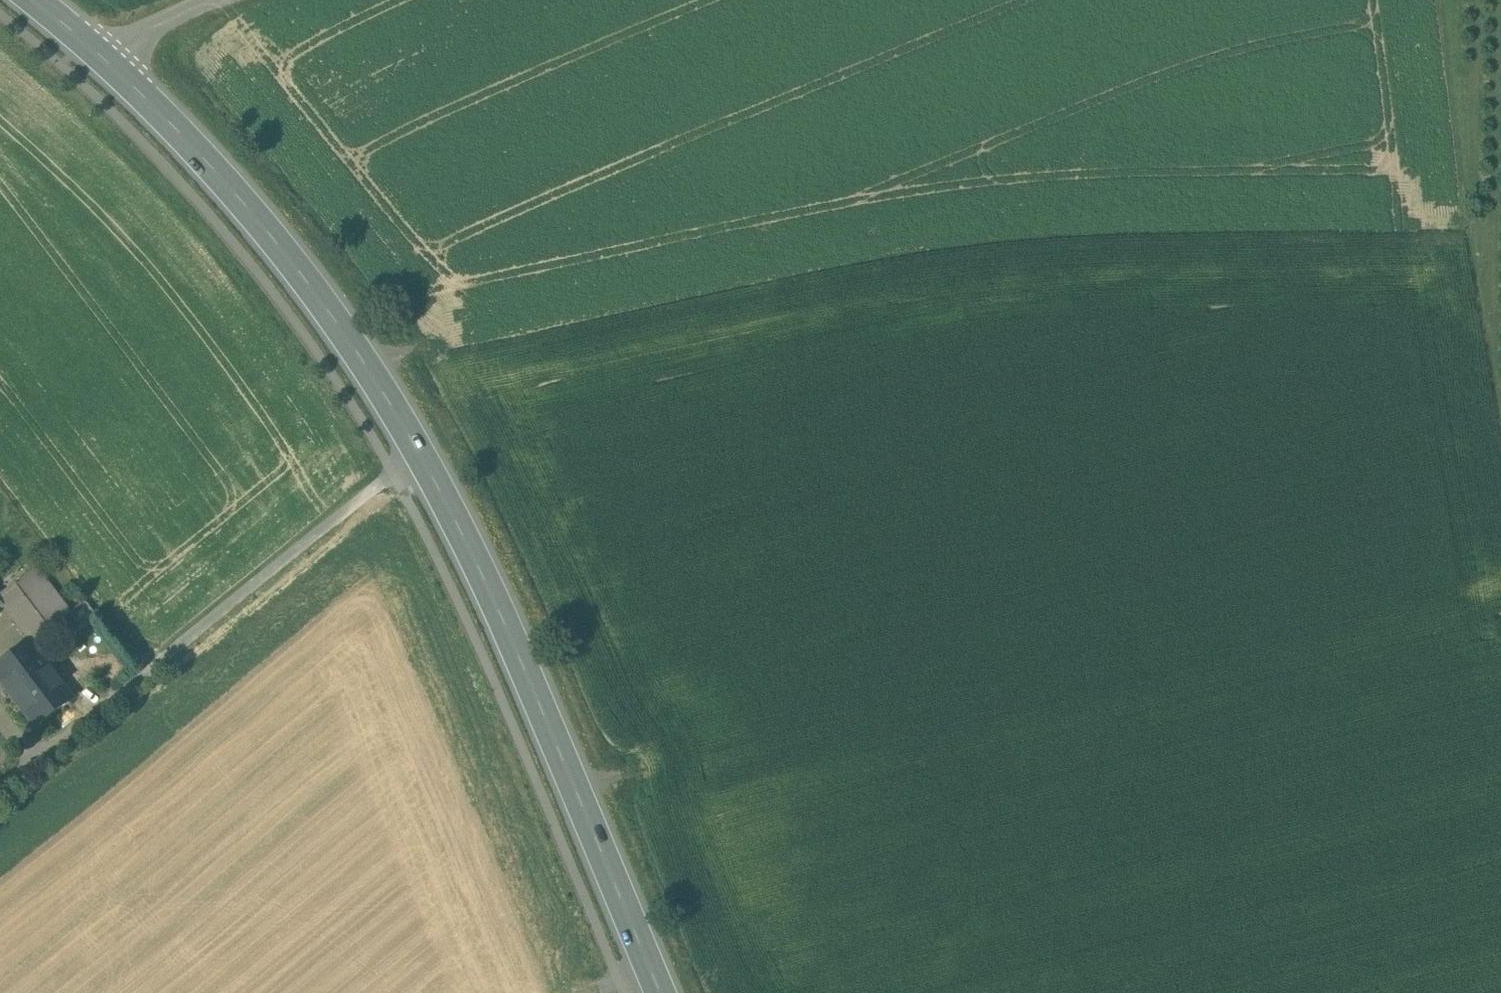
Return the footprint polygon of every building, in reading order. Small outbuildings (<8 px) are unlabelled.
[(68,610),(33,566),(11,583),(37,616),(32,619),(42,631),(68,610)] [(27,641),(0,662),(0,680),(34,723),(70,695),(27,641)]
